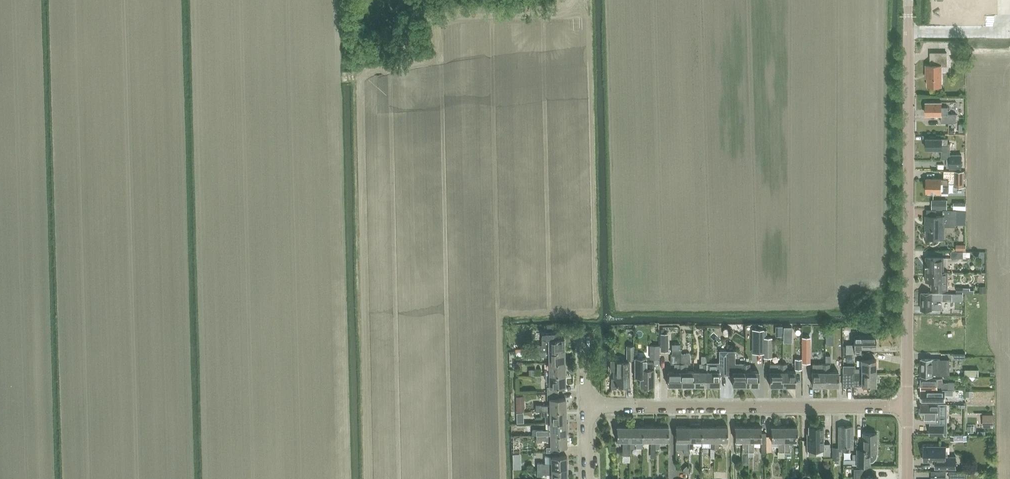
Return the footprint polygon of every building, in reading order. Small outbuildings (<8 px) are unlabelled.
[(930,65),(926,65),(926,74),(928,74),(928,86),(942,86),(942,66),(947,66),(947,52),(930,53),(930,65)] [(942,102),(926,102),(926,115),(941,115),(941,123),(955,123),(955,114),(948,114),(948,107),(942,107),(942,102)] [(926,149),(941,149),(941,158),(950,158),(950,167),(961,167),(961,154),(950,154),(950,143),(948,143),(948,138),(926,137),(926,149)] [(926,191),(948,191),(949,182),(955,182),(955,186),(964,186),(964,170),(944,170),(944,178),(926,178),(926,191)] [(947,200),(932,200),(932,209),(947,209),(947,200)] [(957,224),(966,224),(966,209),(957,209),(957,224)] [(927,237),(927,239),(944,239),(944,226),(956,226),(956,211),(944,211),(944,216),(926,216),(926,223),(927,223),(927,231),(926,232),(926,236),(927,237)] [(944,257),(926,257),(926,273),(944,273),(944,257)] [(944,273),(926,273),(926,282),(932,282),(932,290),(948,290),(948,273),(944,273)] [(921,293),(921,309),(932,309),(942,309),(942,301),(942,294),(942,293),(932,293),(921,293)] [(792,327),(783,327),(783,342),(792,342),(792,327)] [(754,352),(763,352),(763,330),(755,329),(754,352)] [(540,345),(534,345),(534,351),(542,350),(564,350),(564,338),(557,338),(557,332),(542,332),(542,345),(540,345)] [(846,353),(861,352),(861,347),(876,347),(876,335),(854,335),(854,343),(846,343),(846,353)] [(764,357),(771,357),(772,337),(764,337),(764,357)] [(802,363),(810,362),(810,337),(802,337),(802,363)] [(650,345),(650,358),(659,358),(659,345),(650,345)] [(668,370),(668,385),(670,385),(670,386),(671,388),(675,388),(676,386),(676,385),(681,385),(681,353),(681,349),(672,349),(672,353),(671,353),(671,363),(674,363),(674,370),(668,370)] [(542,350),(534,351),(535,357),(540,357),(540,356),(549,356),(549,363),(565,362),(564,350),(542,350)] [(706,363),(706,385),(719,385),(719,375),(727,375),(728,351),(719,351),(719,363),(706,363)] [(735,351),(728,351),(727,375),(733,375),(733,386),(746,386),(746,364),(746,363),(735,363),(735,351)] [(681,385),(686,385),(686,386),(687,388),(691,388),(692,386),(692,385),(693,385),(693,370),(688,370),(688,363),(690,363),(690,353),(681,353),(681,385)] [(706,363),(706,353),(701,353),(701,363),(702,363),(702,370),(693,370),(693,385),(706,385),(706,363)] [(647,357),(634,357),(634,377),(640,377),(640,385),(654,385),(654,368),(654,362),(647,362),(647,357)] [(854,365),(843,365),(843,372),(875,372),(875,359),(861,359),(861,368),(854,368),(854,365)] [(921,375),(948,375),(948,359),(921,359),(921,375)] [(630,362),(617,362),(617,360),(611,360),(611,370),(614,370),(614,379),(612,379),(612,389),(627,389),(627,386),(629,386),(630,362)] [(549,369),(544,369),(545,375),(565,374),(565,362),(549,363),(549,369)] [(783,385),(783,363),(770,363),(769,385),(783,385)] [(783,385),(796,385),(796,370),(787,370),(787,363),(783,363),(783,385)] [(812,385),(825,385),(825,363),(812,363),(812,385)] [(825,385),(838,385),(838,370),(830,370),(830,363),(825,363),(825,385)] [(746,386),(759,386),(759,372),(749,372),(749,364),(746,364),(746,386)] [(875,372),(843,372),(843,385),(875,385),(875,372)] [(565,374),(545,375),(546,380),(549,380),(550,387),(559,387),(565,387),(565,374)] [(921,378),(921,389),(953,389),(955,389),(955,382),(942,382),(942,378),(921,378)] [(953,389),(921,389),(921,400),(937,400),(945,400),(945,394),(953,394),(953,389)] [(541,405),(536,405),(536,411),(541,411),(566,410),(565,398),(559,398),(550,398),(550,405),(541,405)] [(925,421),(936,421),(937,415),(938,415),(938,404),(921,403),(921,415),(925,415),(925,421)] [(566,410),(541,411),(541,416),(545,415),(545,423),(550,423),(566,422),(566,410)] [(994,414),(983,414),(983,427),(994,427),(994,414)] [(537,430),(536,430),(536,435),(566,434),(566,428),(568,428),(568,423),(566,423),(566,422),(550,423),(551,430),(537,430)] [(694,426),(689,426),(689,448),(693,448),(693,441),(702,441),(702,426),(700,426),(700,425),(699,423),(696,423),(694,425),(694,426)] [(930,434),(943,434),(944,425),(930,425),(930,434)] [(617,441),(623,441),(623,455),(630,455),(630,448),(630,426),(617,426),(617,441)] [(630,426),(630,448),(634,448),(634,441),(643,441),(643,426),(630,426)] [(656,448),(656,426),(643,426),(643,441),(652,441),(652,448),(656,448)] [(669,426),(656,426),(656,448),(660,448),(660,440),(669,440),(669,426)] [(689,426),(676,426),(676,449),(684,449),(684,454),(689,454),(689,448),(689,426)] [(702,441),(711,441),(711,448),(715,448),(715,426),(702,426),(702,441)] [(728,441),(728,426),(715,426),(715,448),(719,448),(719,441),(728,441)] [(748,426),(735,426),(736,441),(746,441),(746,443),(743,443),(743,452),(749,452),(748,426)] [(749,452),(754,452),(754,443),(751,443),(751,440),(761,440),(761,426),(748,426),(749,452)] [(784,451),(784,426),(771,426),(771,440),(781,440),(781,442),(778,442),(778,451),(784,451)] [(797,426),(784,426),(784,451),(790,451),(790,442),(787,442),(787,440),(797,440),(797,426)] [(824,455),(831,455),(830,444),(824,444),(823,426),(809,426),(809,440),(807,440),(807,450),(824,450),(824,455)] [(839,447),(832,447),(832,460),(839,460),(839,451),(845,451),(845,447),(853,447),(853,426),(839,426),(839,447)] [(870,461),(871,461),(873,461),(876,458),(876,456),(877,454),(877,432),(863,432),(863,448),(857,448),(857,465),(870,465),(870,461)] [(566,434),(536,435),(537,440),(537,441),(542,441),(542,440),(551,440),(551,447),(560,447),(567,447),(566,434)] [(924,461),(936,461),(936,468),(955,468),(956,456),(946,456),(946,446),(924,445),(924,461)] [(542,463),(537,463),(537,469),(567,468),(567,456),(551,456),(551,463),(542,463)] [(537,469),(537,475),(543,475),(543,474),(552,474),(552,478),(567,478),(567,468),(537,469)] [(861,478),(877,478),(877,476),(866,476),(866,469),(854,469),(854,478),(861,478)]
